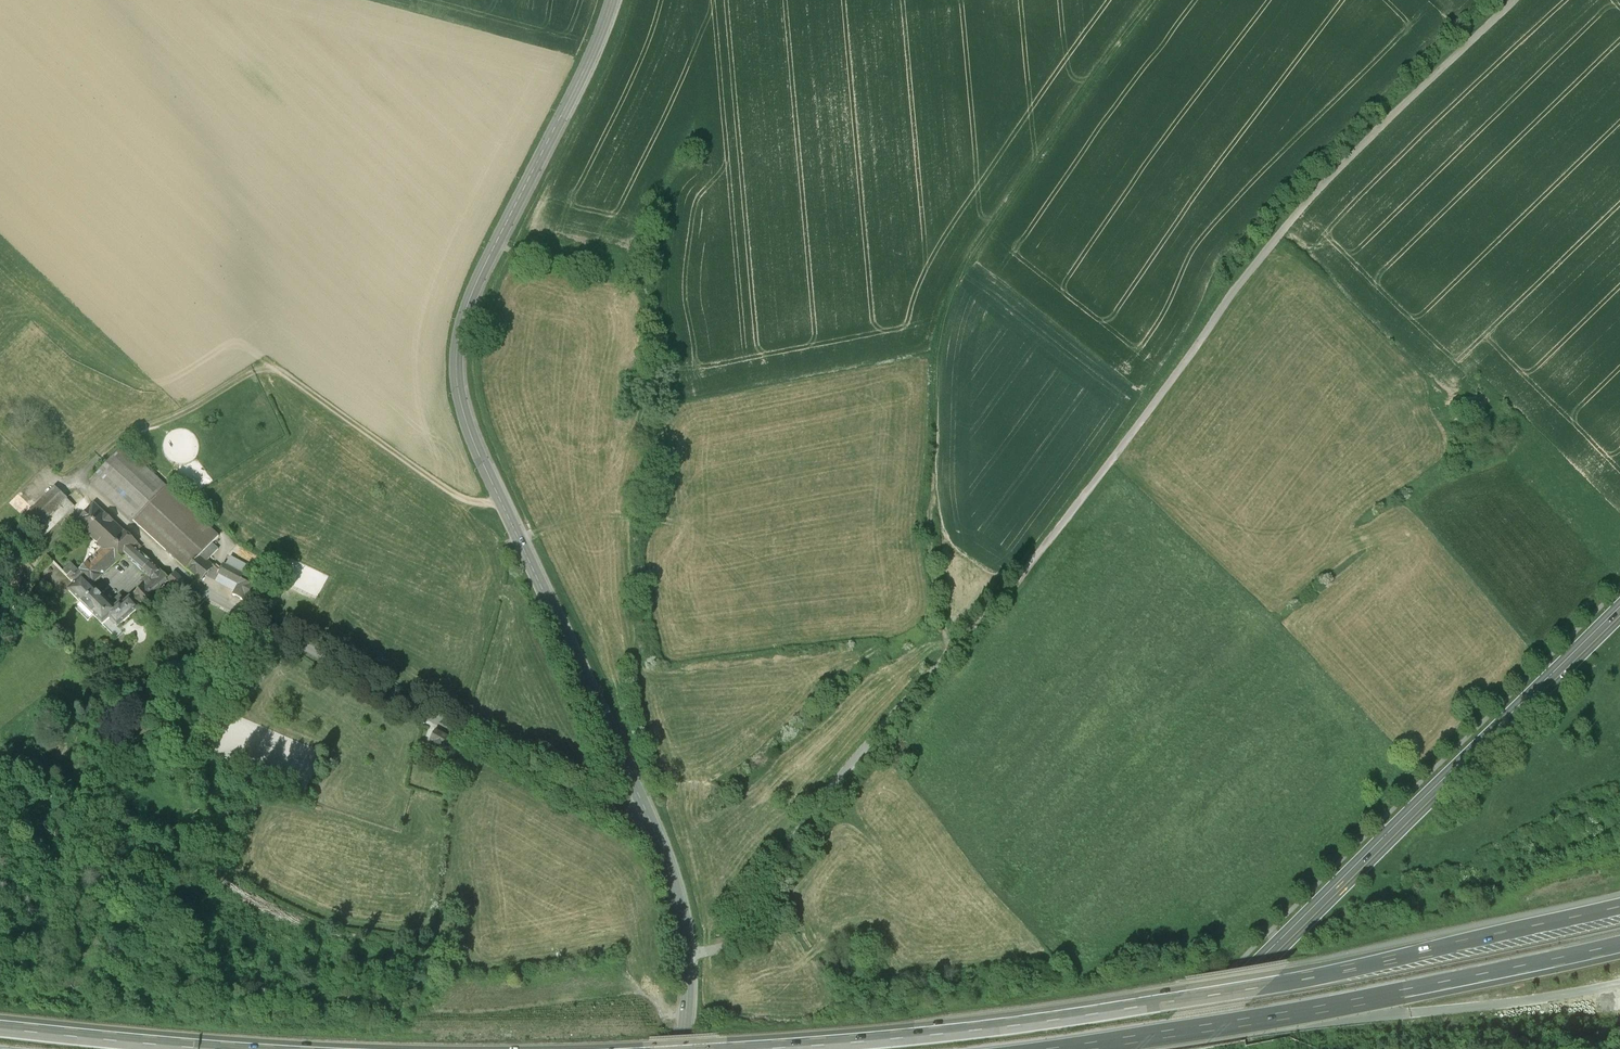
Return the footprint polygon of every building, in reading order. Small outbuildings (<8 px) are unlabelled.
[(93,482),(137,522),(167,489),(168,487),(125,447),(93,482)] [(58,486),(24,518),(38,532),(71,499),(58,486)] [(167,489),(137,522),(190,571),(214,546),(221,539),(167,489)] [(141,545),(96,503),(77,522),(105,549),(82,573),(89,579),(78,591),(89,601),(87,603),(103,618),(105,616),(114,625),(123,634),(144,612),(134,603),(126,612),(98,585),(123,559),(125,562),(128,559),(153,583),(146,590),(154,598),(162,589),(165,592),(174,582),(138,547),(141,545)] [(221,551),(214,546),(190,571),(205,582),(215,569),(210,564),(221,551)] [(232,560),(228,567),(225,566),(220,576),(239,587),(234,597),(245,603),(247,600),(264,609),(271,596),(254,587),(256,583),(247,578),(251,570),(232,560)] [(455,741),(439,732),(433,744),(438,747),(435,751),(442,755),(446,749),(449,750),(455,741)] [(450,986),(465,989),(467,976),(452,973),(450,986)]
